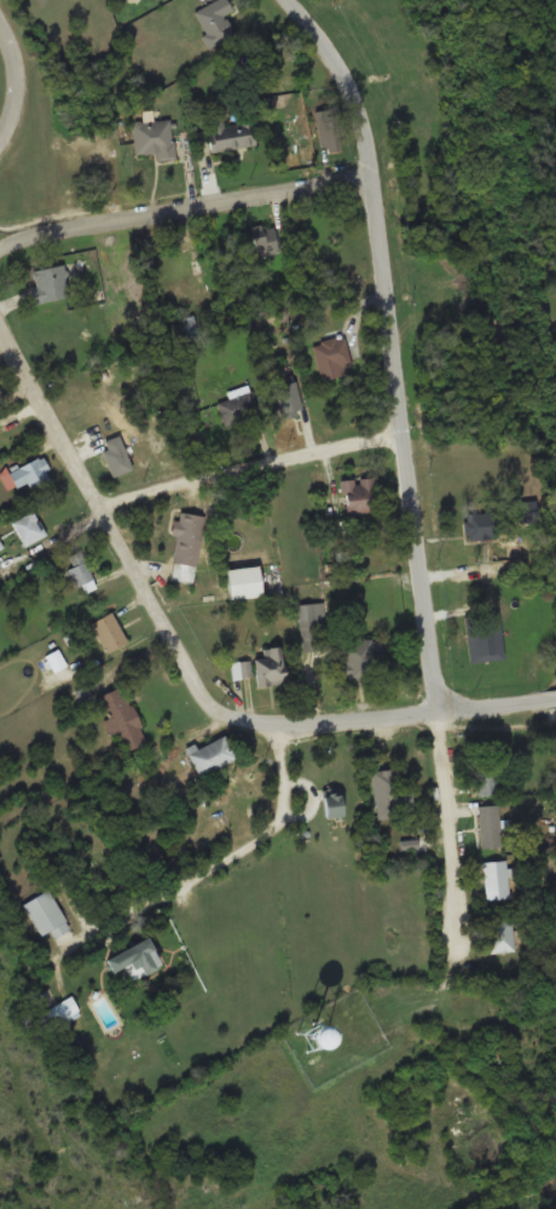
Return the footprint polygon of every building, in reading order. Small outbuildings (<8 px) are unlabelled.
[(225,16),(236,8),(231,0),(217,0),(193,13),(212,46),(234,34),(225,16)] [(257,144),(253,119),(226,123),(225,115),(208,117),(214,151),(257,144)] [(137,154),(173,149),(169,119),(133,123),(137,154)] [(338,148),(337,126),(325,127),(326,149),(338,148)] [(278,253),(273,229),(253,232),(256,257),(278,253)] [(208,287),(203,253),(173,258),(178,293),(208,287)] [(39,301),(70,297),(65,265),(34,269),(39,301)] [(314,344),(322,379),(353,372),(344,336),(314,344)] [(218,402),(222,425),(261,416),(255,388),(232,393),(232,399),(218,402)] [(110,476),(131,472),(123,436),(103,439),(110,476)] [(54,478),(40,455),(10,474),(18,488),(27,482),(34,493),(54,478)] [(342,479),(344,514),(380,512),(377,477),(342,479)] [(10,522),(24,547),(47,535),(33,509),(10,522)] [(169,578),(195,582),(203,516),(179,512),(169,578)] [(497,539),(497,513),(467,513),(467,539),(497,539)] [(261,595),(257,565),(225,570),(230,600),(261,595)] [(300,604),(300,651),(326,651),(326,604),(300,604)] [(128,641),(111,611),(89,622),(106,652),(128,641)] [(494,622),(474,622),(474,656),(494,656),(494,622)] [(375,680),(372,640),(342,641),(344,681),(375,680)] [(256,685),(283,685),(283,647),(256,647),(256,685)] [(233,679),(251,677),(250,661),(231,662),(233,679)] [(146,742),(123,685),(95,697),(111,733),(116,732),(123,752),(146,742)] [(187,753),(199,776),(236,756),(224,733),(187,753)] [(496,794),(496,758),(475,758),(475,794),(496,794)] [(401,806),(401,768),(372,768),(372,806),(401,806)] [(340,816),(340,791),(323,791),(323,816),(340,816)] [(500,848),(500,806),(479,806),(479,848),(500,848)] [(482,862),(483,899),(509,899),(508,860),(482,862)] [(53,932),(54,935),(69,929),(52,890),(24,902),(40,937),(53,932)] [(488,919),(488,952),(512,952),(512,919),(488,919)] [(103,958),(111,973),(131,963),(137,978),(161,966),(146,937),(103,958)] [(81,1012),(70,996),(44,1013),(54,1029),(81,1012)] [(413,1093),(410,1087),(391,1099),(394,1104),(413,1093)] [(545,1201),(555,1194),(555,1168),(555,1165),(533,1176),(545,1201)]
